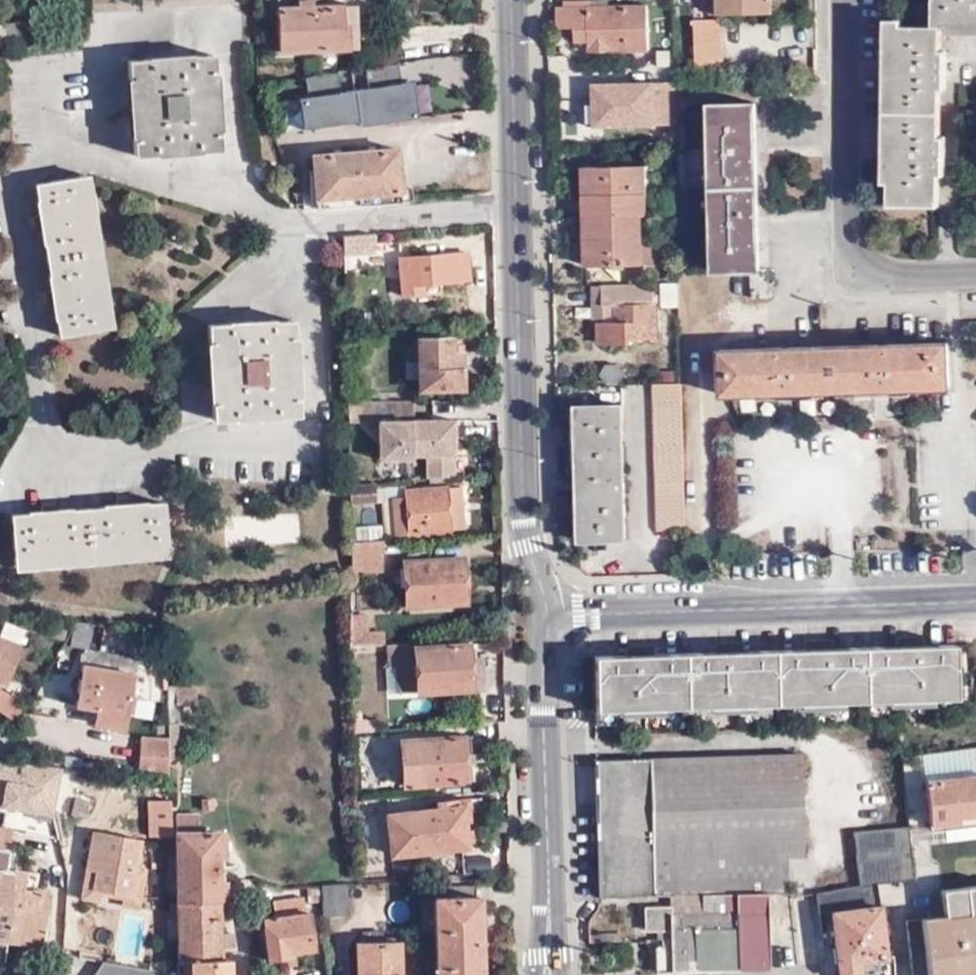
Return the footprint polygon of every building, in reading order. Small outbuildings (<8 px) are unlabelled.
[(297,9),(313,9),(313,0),(297,0),(297,9)] [(665,11),(664,0),(651,0),(651,12),(665,11)] [(718,14),(718,0),(710,0),(710,15),(718,14)] [(772,0),(718,0),(718,14),(772,14),(772,0)] [(934,27),(975,27),(975,0),(935,0),(934,27)] [(589,44),(588,53),(648,51),(647,5),(558,9),(558,29),(575,29),(575,44),(589,44)] [(313,9),(297,9),(278,9),(278,51),(351,48),(350,24),(343,25),(343,7),(313,9)] [(350,24),(351,48),(358,48),(357,7),(343,7),(343,25),(350,24)] [(12,25),(2,8),(0,9),(0,27),(12,25)] [(33,42),(31,22),(12,25),(0,27),(0,32),(8,45),(33,42)] [(698,71),(722,70),(721,23),(697,22),(698,71)] [(735,24),(737,50),(753,48),(751,23),(735,24)] [(890,206),(939,206),(941,27),(891,27),(890,206)] [(576,53),(588,53),(589,44),(575,44),(576,53)] [(134,155),(154,154),(154,148),(200,145),(201,151),(221,151),(218,119),(211,119),(210,87),(217,87),(214,56),(195,57),(195,62),(148,64),(147,59),(129,61),(131,93),(137,92),(139,124),(133,125),(134,155)] [(297,95),(301,127),(448,111),(443,71),(399,76),(398,64),(363,67),(365,85),(351,87),(349,71),(305,76),(307,94),(297,95)] [(601,126),(673,123),(671,81),(632,83),(632,87),(622,87),(622,83),(592,84),(593,103),(600,102),(601,126)] [(211,119),(218,119),(217,87),(210,87),(211,119)] [(131,93),(133,125),(139,124),(137,92),(131,93)] [(594,126),(601,126),(600,102),(593,103),(594,126)] [(714,189),(759,187),(757,105),(711,106),(714,189)] [(309,152),(344,148),(394,144),(393,143),(309,149),(309,152)] [(313,202),(397,196),(394,144),(344,148),(309,152),(313,202)] [(154,148),(154,154),(201,151),(200,145),(154,148)] [(586,266),(644,264),(644,216),(648,216),(647,167),(584,168),(586,266)] [(83,178),(106,329),(112,328),(89,176),(83,178)] [(58,336),(106,329),(83,178),(35,184),(58,336)] [(761,270),(759,187),(714,189),(716,272),(751,271),(761,270)] [(644,216),(644,264),(660,264),(659,236),(655,236),(654,216),(648,216),(644,216)] [(375,243),(375,234),(343,237),(343,262),(349,261),(349,251),(361,250),(375,250),(375,243)] [(396,243),(375,243),(375,250),(396,251),(396,243)] [(343,262),(344,271),(361,270),(361,250),(349,251),(349,261),(343,262)] [(469,282),(467,255),(400,259),(403,296),(421,295),(422,302),(441,301),(440,284),(469,282)] [(770,270),(761,270),(751,271),(752,287),(770,286),(770,270)] [(681,308),(680,282),(663,283),(663,308),(681,308)] [(617,322),(603,323),(600,330),(601,337),(603,344),(632,344),(632,338),(657,338),(655,283),(602,285),(603,304),(617,304),(617,322)] [(602,285),(592,286),(593,323),(603,323),(603,304),(602,285)] [(770,298),(770,286),(752,287),(752,297),(770,298)] [(603,304),(603,323),(617,322),(617,304),(603,304)] [(213,420),(234,419),(234,414),(280,412),(280,417),(300,416),(297,385),(291,385),(289,352),(296,351),(294,321),(273,322),(273,328),(227,331),(227,325),(208,326),(210,357),(217,356),(218,388),(212,389),(213,420)] [(273,322),(227,325),(227,331),(273,328),(273,322)] [(963,323),(963,339),(975,338),(975,322),(963,323)] [(453,353),(452,340),(419,341),(419,390),(462,390),(462,353),(453,353)] [(723,397),(949,389),(947,343),(721,350),(723,397)] [(210,357),(212,389),(218,388),(217,356),(210,357)] [(659,532),(687,532),(683,384),(654,384),(659,532)] [(410,422),(413,421),(414,401),(392,402),(391,422),(410,422)] [(347,402),(348,422),(376,422),(376,444),(393,460),(405,461),(411,461),(410,457),(411,457),(411,450),(410,422),(391,422),(392,402),(347,402)] [(623,405),(577,407),(580,541),(626,539),(623,405)] [(425,481),(453,477),(453,422),(435,421),(413,421),(410,422),(411,450),(425,450),(425,457),(425,481)] [(393,460),(376,444),(377,460),(393,460)] [(378,503),(377,489),(350,490),(351,503),(378,503)] [(397,536),(464,532),(461,489),(406,492),(406,499),(395,499),(397,536)] [(16,564),(167,551),(164,502),(12,516),(16,564)] [(382,567),(381,541),(351,543),(351,568),(382,567)] [(168,557),(167,551),(16,564),(17,570),(168,557)] [(406,608),(467,606),(465,560),(405,562),(406,608)] [(171,599),(184,597),(184,588),(170,589),(171,599)] [(350,613),(350,648),(380,645),(380,632),(364,634),(364,613),(350,613)] [(2,683),(16,642),(0,637),(0,682),(2,683)] [(896,648),(923,647),(922,637),(895,637),(896,648)] [(805,641),(805,651),(832,650),(832,641),(805,641)] [(417,649),(416,643),(388,644),(390,668),(398,668),(399,693),(480,688),(479,661),(470,661),(469,645),(417,649)] [(717,644),(717,654),(744,653),(743,644),(717,644)] [(626,657),(654,656),(653,646),(626,647),(626,657)] [(954,646),(923,647),(896,648),(863,648),(864,701),(888,700),(931,699),(954,698),(954,646)] [(103,713),(101,727),(122,730),(137,659),(86,648),(74,707),(93,711),(103,713)] [(805,651),(773,652),(775,705),(799,704),(841,702),(864,701),(863,648),(832,650),(805,651)] [(717,654),(685,655),(687,708),(709,707),(752,706),(775,705),(773,652),(744,653),(717,654)] [(687,708),(685,655),(654,656),(626,657),(595,658),(596,712),(621,711),(663,709),(687,708)] [(195,686),(166,687),(166,706),(182,705),(196,705),(195,686)] [(8,719),(20,709),(22,705),(0,689),(0,713),(8,719)] [(931,706),(931,699),(888,700),(888,707),(931,706)] [(841,702),(799,704),(799,711),(841,709),(841,702)] [(182,705),(166,706),(167,725),(178,724),(183,723),(182,705)] [(91,724),(101,727),(103,713),(93,711),(91,724)] [(621,711),(596,712),(596,725),(621,724),(621,716),(621,711)] [(167,741),(168,759),(179,759),(178,724),(167,725),(167,741)] [(400,742),(403,787),(472,782),(471,761),(464,762),(463,738),(400,742)] [(144,759),(168,761),(168,759),(167,741),(140,739),(139,759),(144,759)] [(597,762),(601,898),(651,897),(652,891),(785,888),(785,858),(801,858),(799,756),(597,762)] [(143,774),(168,776),(168,762),(168,761),(144,759),(143,774)] [(930,827),(960,824),(959,818),(975,817),(975,775),(926,781),(930,827)] [(190,792),(191,800),(201,800),(201,792),(190,792)] [(212,799),(201,800),(200,806),(201,810),(212,810),(212,799)] [(191,800),(183,800),(175,801),(176,812),(191,811),(191,807),(191,800)] [(435,803),(436,812),(387,816),(391,855),(467,848),(463,810),(471,809),(470,800),(435,803)] [(89,808),(75,803),(70,816),(85,822),(89,808)] [(159,811),(160,836),(169,836),(169,811),(159,811)] [(0,813),(0,827),(12,829),(14,816),(0,813)] [(177,815),(180,961),(221,960),(221,948),(220,933),(220,901),(220,888),(219,861),(218,834),(197,834),(197,815),(177,815)] [(930,827),(932,840),(975,834),(975,817),(959,818),(960,824),(930,827)] [(910,829),(910,826),(854,833),(860,886),(915,880),(911,843),(910,829)] [(8,851),(12,829),(0,827),(0,850),(8,851)] [(930,827),(910,829),(911,843),(932,840),(930,827)] [(226,834),(218,834),(219,861),(227,860),(226,834)] [(120,899),(138,903),(143,874),(134,872),(139,844),(93,835),(89,852),(86,852),(84,854),(83,857),(83,862),(86,866),(85,874),(95,876),(91,894),(97,895),(120,899)] [(3,967),(6,941),(10,886),(12,871),(5,871),(8,851),(0,850),(0,967),(3,967)] [(12,871),(28,873),(30,862),(13,860),(12,871)] [(10,886),(6,941),(41,945),(50,894),(36,892),(37,874),(28,873),(12,871),(10,886)] [(95,876),(85,874),(79,902),(96,905),(97,895),(91,894),(95,876)] [(321,885),(322,916),(346,914),(345,884),(321,885)] [(942,892),(944,918),(923,920),(928,974),(975,974),(975,888),(942,892)] [(272,902),(273,919),(304,916),(301,889),(286,890),(286,900),(272,902)] [(477,897),(475,897),(475,889),(437,889),(437,897),(435,897),(435,974),(479,974),(477,897)] [(865,891),(810,899),(813,922),(825,919),(867,913),(865,891)] [(740,895),(742,971),(768,970),(766,894),(740,895)] [(657,973),(742,971),(740,895),(670,896),(670,908),(644,908),(645,932),(656,931),(657,973)] [(135,913),(138,903),(120,899),(119,910),(135,913)] [(825,919),(832,974),(888,974),(887,961),(879,962),(874,912),(873,912),(867,913),(825,919)] [(304,916),(273,919),(263,919),(267,961),(290,959),(289,955),(314,953),(310,915),(304,916)] [(220,933),(221,948),(232,948),(232,934),(220,933)] [(399,974),(399,944),(356,944),(357,974),(399,974)] [(180,961),(180,974),(229,974),(229,960),(221,960),(180,961)]
